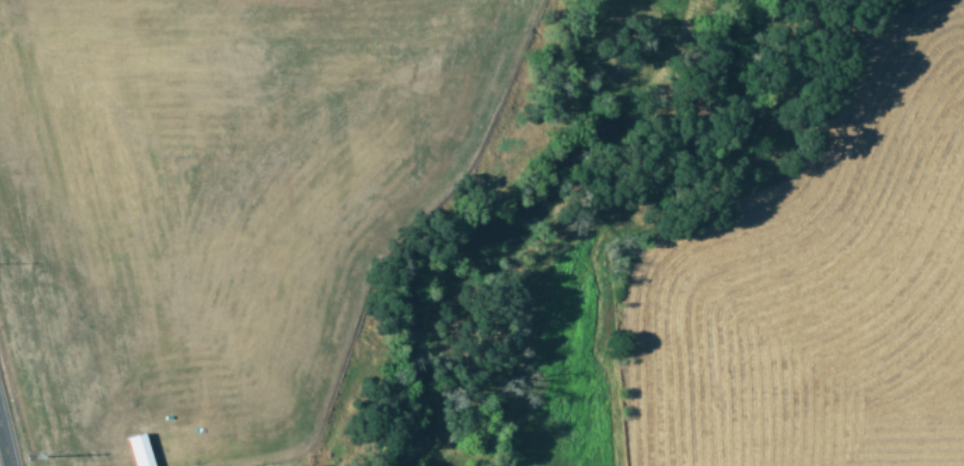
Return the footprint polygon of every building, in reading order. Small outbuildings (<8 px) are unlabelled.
[(141,434),(124,439),(131,465),(150,465),(141,434)]
